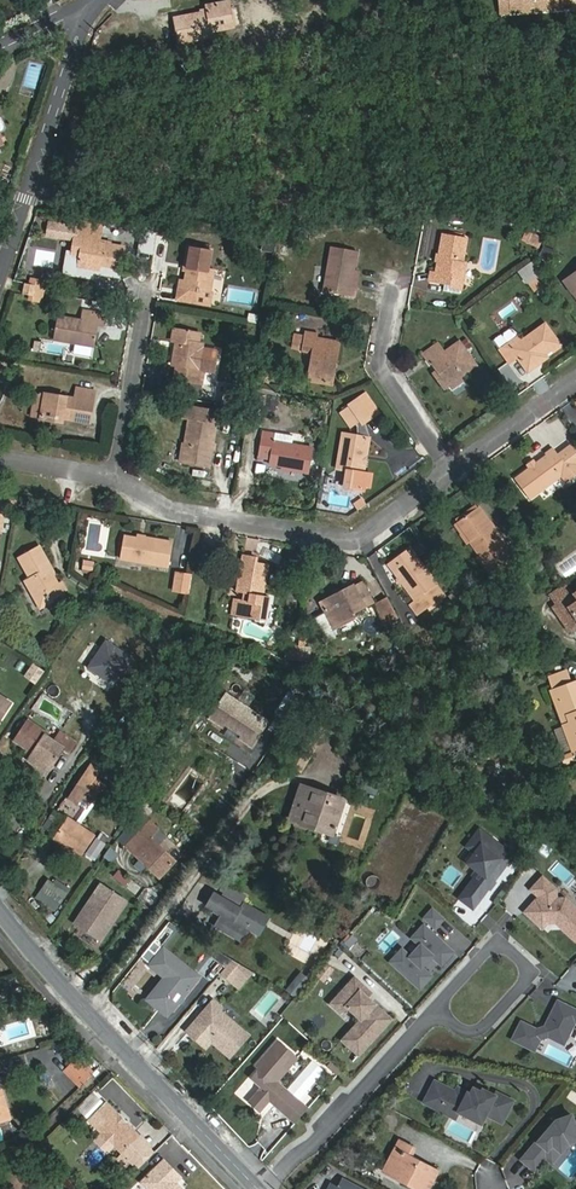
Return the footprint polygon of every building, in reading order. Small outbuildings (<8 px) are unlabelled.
[(501,14),(562,9),(561,6),(572,5),(573,8),(575,8),(575,0),(500,0),(501,14)] [(222,29),(240,25),(237,9),(230,10),(228,3),(205,6),(206,9),(200,12),(201,15),(175,19),(181,43),(223,35),(222,29)] [(50,226),(48,238),(74,243),(71,256),(67,256),(63,277),(91,282),(92,276),(117,280),(123,248),(101,245),(104,227),(78,222),(77,231),(50,226)] [(144,228),(140,252),(154,254),(158,230),(146,228),(144,228)] [(552,230),(549,237),(562,242),(565,236),(552,230)] [(532,247),(538,236),(527,231),(522,241),(532,247)] [(462,263),(466,238),(442,234),(435,272),(431,271),(429,281),(450,285),(450,288),(461,290),(465,264),(462,263)] [(200,292),(211,294),(214,270),(208,269),(212,250),(188,246),(184,270),(186,271),(184,281),(180,280),(178,288),(176,288),(174,300),(198,304),(199,297),(200,292)] [(544,246),(539,259),(549,263),(554,250),(544,246)] [(351,288),(354,272),(357,252),(332,248),(324,292),(355,297),(356,289),(351,288)] [(359,273),(354,272),(351,288),(356,289),(359,273)] [(564,282),(575,299),(575,273),(564,282)] [(29,285),(24,283),(22,294),(34,296),(35,292),(40,293),(43,282),(30,279),(29,285)] [(515,296),(491,316),(500,328),(524,308),(515,296)] [(82,321),(58,317),(54,340),(74,343),(92,346),(94,347),(97,324),(106,326),(107,316),(84,311),(82,321)] [(548,326),(523,343),(514,350),(510,344),(501,351),(511,364),(520,359),(529,372),(542,363),(540,359),(546,355),(560,344),(548,326)] [(174,380),(197,384),(200,369),(206,370),(215,371),(219,350),(204,348),(204,344),(200,343),(202,333),(173,328),(171,341),(176,342),(171,367),(176,368),(174,380)] [(330,383),(338,343),(317,339),(317,336),(306,334),(303,351),(314,353),(309,379),(330,383)] [(514,350),(523,343),(519,338),(510,344),(514,350)] [(92,346),(74,343),(72,354),(90,357),(92,346)] [(444,388),(448,385),(459,377),(475,365),(459,343),(444,354),(437,344),(423,354),(430,364),(432,363),(438,372),(434,374),(444,388)] [(549,358),(546,355),(540,359),(542,363),(549,358)] [(206,370),(200,369),(197,384),(203,385),(206,370)] [(269,384),(271,371),(262,369),(260,383),(269,384)] [(459,377),(448,385),(452,390),(463,382),(459,377)] [(43,394),(39,418),(39,419),(63,424),(64,419),(91,424),(97,391),(76,387),(74,399),(43,394)] [(31,417),(39,418),(43,394),(35,392),(31,417)] [(362,424),(370,418),(358,401),(350,406),(352,409),(347,412),(352,420),(357,416),(362,424)] [(215,425),(217,412),(186,406),(184,419),(189,419),(185,444),(183,444),(180,462),(210,467),(217,425),(215,425)] [(248,416),(249,410),(233,407),(232,413),(248,416)] [(274,437),(262,435),(259,455),(270,456),(269,464),(282,466),(282,468),(309,473),(313,449),(273,443),(274,437)] [(361,457),(366,458),(369,439),(343,435),(337,468),(348,470),(344,488),(364,492),(365,487),(370,487),(372,474),(364,473),(359,472),(361,457)] [(567,470),(573,477),(575,475),(575,466),(575,464),(575,452),(573,448),(559,458),(554,451),(516,479),(530,498),(567,470)] [(500,541),(475,505),(454,521),(463,533),(460,535),(466,544),(469,542),(479,556),(492,573),(493,573),(501,578),(517,555),(506,548),(500,541)] [(168,566),(171,542),(138,538),(138,539),(124,537),(121,560),(168,566)] [(55,574),(40,547),(19,558),(30,579),(25,582),(40,610),(53,603),(51,598),(66,590),(62,583),(59,585),(53,575),(55,574)] [(413,600),(422,612),(442,597),(434,586),(436,585),(409,548),(388,564),(413,600)] [(258,559),(242,556),(235,591),(244,593),(243,601),(235,599),(232,615),(266,621),(270,598),(263,596),(269,566),(257,563),(258,559)] [(81,572),(93,572),(93,561),(81,560),(81,572)] [(191,576),(176,574),(173,591),(188,594),(191,576)] [(341,598),(323,608),(334,629),(351,619),(349,614),(371,601),(360,582),(338,594),(341,598)] [(573,596),(565,585),(550,596),(558,607),(553,609),(568,631),(575,625),(575,593),(573,596)] [(320,603),(323,608),(341,598),(338,594),(320,603)] [(387,597),(376,602),(386,622),(397,616),(387,597)] [(418,616),(422,612),(413,600),(410,604),(418,616)] [(131,658),(106,641),(88,668),(113,685),(131,658)] [(287,646),(285,657),(290,659),(297,660),(298,650),(299,647),(287,646)] [(298,650),(297,660),(305,661),(307,651),(298,650)] [(35,685),(45,671),(31,663),(22,677),(35,685)] [(575,749),(575,682),(551,692),(572,750),(575,749)] [(252,745),(267,722),(226,695),(211,718),(223,726),(225,724),(242,736),(241,738),(252,745)] [(10,704),(0,697),(0,720),(10,704)] [(341,707),(324,697),(318,708),(335,717),(341,707)] [(317,714),(286,764),(302,773),(332,723),(317,714)] [(54,740),(28,722),(15,740),(27,749),(26,752),(30,756),(28,760),(46,773),(64,749),(68,753),(75,743),(59,732),(54,740)] [(144,781),(149,772),(139,766),(134,776),(144,781)] [(77,804),(94,778),(85,772),(68,798),(77,804)] [(346,799),(300,784),(288,821),(334,836),(346,799)] [(52,834),(63,818),(52,811),(41,828),(52,834)] [(81,857),(95,837),(68,819),(54,839),(81,857)] [(174,861),(151,839),(160,829),(151,820),(126,845),(135,854),(159,877),(174,861)] [(507,866),(515,857),(480,829),(467,846),(475,853),(467,862),(473,867),(486,877),(480,884),(473,879),(458,897),(472,908),(506,865),(507,866)] [(105,845),(96,839),(87,853),(95,858),(105,845)] [(102,856),(112,864),(119,854),(109,847),(102,856)] [(468,874),(473,879),(480,884),(486,877),(473,867),(468,874)] [(117,870),(111,878),(125,888),(131,880),(117,870)] [(535,921),(537,918),(542,918),(548,923),(557,922),(575,940),(575,908),(565,898),(556,899),(556,889),(543,878),(532,890),(540,897),(540,901),(535,902),(526,912),(535,921)] [(36,898),(54,911),(66,892),(69,888),(56,879),(53,883),(49,880),(36,898)] [(76,923),(100,940),(126,901),(101,885),(76,923)] [(238,907),(214,893),(207,905),(214,909),(212,912),(227,920),(222,929),(236,937),(241,928),(245,930),(248,925),(252,928),(260,914),(243,904),(241,908),(239,911),(237,909),(238,907)] [(443,919),(432,908),(424,917),(435,927),(443,919)] [(537,918),(535,921),(543,928),(548,923),(542,918),(537,918)] [(420,989),(431,976),(422,967),(432,956),(442,965),(453,952),(424,926),(412,938),(421,946),(410,957),(402,949),(391,962),(420,989)] [(343,943),(349,949),(357,940),(351,934),(343,943)] [(150,965),(165,977),(153,992),(157,994),(151,1002),(159,1008),(163,1003),(171,1010),(177,1002),(180,1002),(183,998),(183,995),(198,976),(163,948),(150,965)] [(233,960),(220,974),(239,990),(253,973),(233,960)] [(315,977),(323,984),(334,970),(326,963),(315,977)] [(299,981),(306,987),(311,981),(304,975),(299,981)] [(393,1018),(370,997),(362,989),(366,985),(356,976),(338,996),(347,1004),(362,1018),(351,1030),(362,1039),(354,1048),(360,1054),(393,1018)] [(289,992),(296,998),(306,987),(299,981),(289,992)] [(362,989),(370,997),(374,992),(366,985),(362,989)] [(151,1002),(157,994),(153,992),(148,999),(151,1002)] [(347,1004),(338,996),(332,1002),(341,1011),(347,1004)] [(222,1008),(214,1001),(190,1028),(209,1044),(212,1041),(230,1057),(249,1035),(229,1018),(227,1021),(218,1013),(222,1008)] [(521,1022),(512,1039),(535,1050),(540,1039),(548,1036),(564,1044),(575,1022),(575,1023),(575,1010),(558,1001),(545,1027),(537,1029),(521,1022)] [(171,1010),(163,1003),(159,1008),(167,1015),(171,1010)] [(362,1039),(351,1030),(343,1038),(354,1048),(362,1039)] [(270,1046),(256,1062),(259,1065),(251,1075),(262,1084),(252,1095),(262,1104),(269,1097),(281,1108),(293,1094),(276,1079),(290,1063),(270,1046)] [(70,1070),(83,1083),(96,1070),(83,1058),(70,1070)] [(332,1060),(328,1064),(338,1073),(343,1068),(332,1060)] [(503,1123),(513,1101),(496,1092),(495,1096),(483,1090),(481,1092),(476,1090),(473,1095),(471,1094),(458,1087),(456,1092),(435,1081),(424,1102),(439,1110),(444,1101),(460,1109),(459,1112),(470,1117),(471,1114),(483,1120),(486,1115),(503,1123)] [(8,1118),(0,1091),(0,1120),(8,1118)] [(107,1100),(90,1117),(124,1151),(141,1134),(128,1121),(124,1121),(120,1117),(120,1113),(107,1100)] [(460,1109),(444,1101),(439,1110),(455,1118),(459,1112),(460,1109)] [(483,1120),(471,1114),(470,1117),(482,1124),(483,1120)] [(522,1159),(535,1170),(546,1157),(543,1154),(552,1143),(561,1151),(569,1142),(575,1140),(575,1125),(572,1115),(554,1121),(555,1125),(551,1129),(549,1127),(522,1159)] [(412,1150),(399,1143),(384,1171),(417,1188),(428,1188),(437,1172),(409,1157),(412,1150)] [(552,1143),(543,1154),(546,1157),(552,1162),(561,1151),(552,1143)] [(143,1181),(151,1188),(184,1188),(180,1186),(179,1187),(175,1183),(176,1181),(181,1176),(165,1159),(143,1181)] [(359,1188),(343,1181),(339,1188),(359,1188)]
